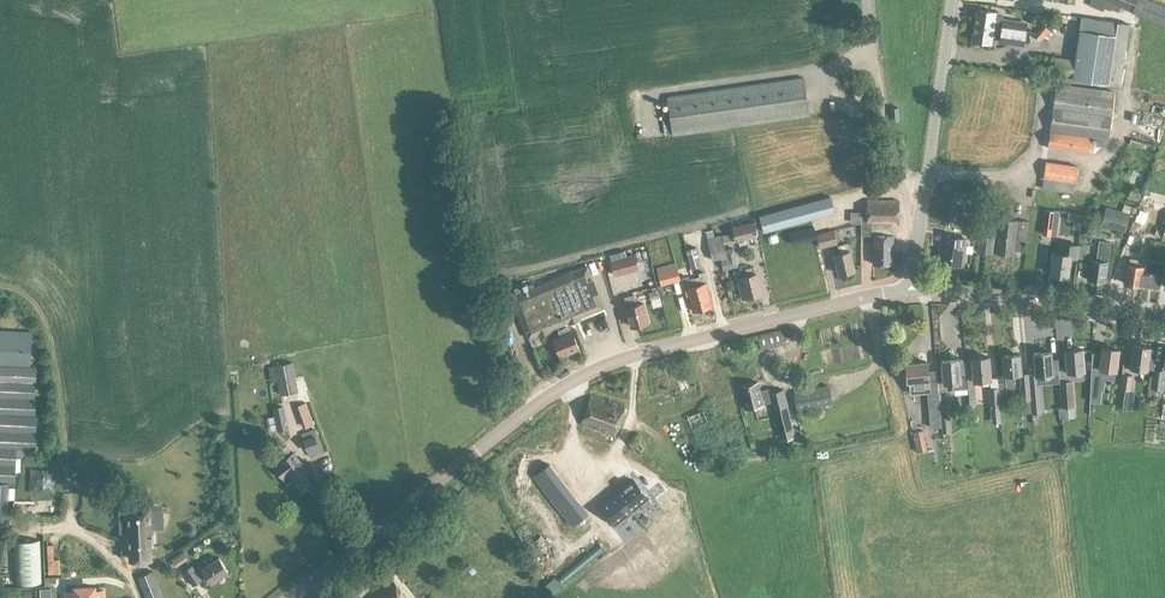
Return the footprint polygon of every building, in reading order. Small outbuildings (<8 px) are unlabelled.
[(993,27),(994,18),(995,11),(977,9),(974,24),(993,27)] [(1073,77),(1073,78),(1121,85),(1130,23),(1081,16),(1075,59),(1056,57),(1053,75),(1073,77)] [(994,18),(993,27),(991,35),(1001,37),(1000,44),(1023,47),(1026,33),(1020,32),(1021,25),(1003,22),(1004,19),(994,18)] [(993,27),(974,24),(972,40),(990,43),(991,35),(993,27)] [(1025,64),(1024,73),(1042,76),(1044,67),(1025,64)] [(802,79),(665,99),(670,134),(807,114),(802,79)] [(1056,82),(1047,148),(1089,153),(1091,137),(1108,139),(1114,90),(1056,82)] [(900,107),(890,108),(891,121),(900,120),(900,107)] [(662,144),(673,140),(671,134),(660,138),(662,144)] [(1043,177),(1075,181),(1078,164),(1046,160),(1043,177)] [(1075,181),(1043,177),(1042,188),(1074,192),(1075,181)] [(953,189),(948,221),(973,224),(977,192),(953,189)] [(830,196),(760,215),(765,233),(834,213),(830,196)] [(861,214),(861,235),(873,235),(873,263),(893,263),(894,235),(895,235),(895,225),(898,225),(898,200),(867,200),(867,214),(861,214)] [(1125,231),(1126,225),(1129,212),(1130,212),(1125,211),(1105,205),(1100,224),(1125,231)] [(1051,234),(1054,210),(1045,209),(1042,233),(1051,234)] [(1000,217),(995,253),(1013,255),(1014,255),(1020,256),(1022,242),(1026,242),(1029,221),(1018,219),(1000,217)] [(1139,220),(1138,225),(1160,231),(1161,228),(1155,226),(1156,224),(1139,220)] [(755,221),(732,226),(736,241),(758,235),(755,221)] [(792,245),(817,239),(814,229),(789,235),(792,245)] [(834,229),(816,233),(820,248),(837,244),(834,229)] [(996,232),(988,231),(979,230),(976,251),(993,254),(996,232)] [(727,256),(722,236),(722,234),(707,238),(712,259),(727,256)] [(941,235),(938,261),(963,264),(966,238),(941,235)] [(1090,259),(1087,278),(1105,280),(1107,261),(1111,242),(1101,240),(1099,252),(1097,252),(1096,259),(1090,259)] [(840,253),(850,250),(847,242),(838,245),(840,253)] [(1061,242),(1060,252),(1071,253),(1070,257),(1077,258),(1078,245),(1079,244),(1071,243),(1061,242)] [(1151,256),(1151,245),(1132,244),(1131,255),(1151,256)] [(696,246),(686,249),(690,263),(700,260),(696,246)] [(850,250),(840,253),(834,255),(839,273),(855,269),(850,250)] [(1071,253),(1060,252),(1052,251),(1050,273),(1068,275),(1070,257),(1071,253)] [(634,254),(610,261),(614,273),(637,266),(634,254)] [(734,255),(720,259),(723,270),(737,266),(734,255)] [(1140,287),(1143,266),(1141,265),(1141,259),(1130,258),(1129,264),(1126,263),(1123,284),(1140,287)] [(1164,264),(1164,263),(1147,260),(1146,266),(1143,266),(1140,287),(1161,289),(1163,274),(1164,275),(1164,264)] [(513,294),(510,296),(528,339),(538,334),(539,336),(551,330),(551,329),(568,322),(569,323),(581,318),(580,317),(606,307),(588,264),(534,286),(513,294)] [(747,276),(756,274),(754,265),(745,267),(747,276)] [(677,266),(658,272),(661,285),(681,279),(677,266)] [(688,276),(681,278),(684,290),(686,289),(705,283),(706,283),(703,272),(698,273),(698,277),(689,279),(688,276)] [(756,274),(747,276),(738,278),(743,297),(761,293),(756,274)] [(663,292),(683,289),(683,283),(662,286),(663,292)] [(705,283),(686,289),(692,311),(711,305),(705,283)] [(648,294),(650,301),(657,299),(658,297),(658,294),(655,293),(648,294)] [(1143,308),(1151,308),(1152,294),(1145,294),(1143,308)] [(635,295),(625,298),(628,308),(638,306),(635,295)] [(628,308),(626,309),(628,319),(630,318),(631,326),(648,322),(643,304),(638,306),(628,308)] [(550,341),(548,345),(550,348),(554,349),(556,348),(557,348),(560,356),(579,348),(572,331),(570,332),(568,326),(558,331),(560,335),(560,336),(553,339),(552,339),(550,341)] [(31,368),(32,331),(0,329),(0,366),(31,368)] [(1133,344),(1130,366),(1147,368),(1147,367),(1153,368),(1155,356),(1154,356),(1155,349),(1150,349),(1150,346),(1133,344)] [(1104,378),(1105,368),(1115,369),(1116,369),(1119,349),(1103,346),(1102,353),(1100,367),(1092,366),(1090,400),(1099,401),(1101,389),(1102,389),(1104,378)] [(1082,348),(1065,349),(1067,371),(1084,370),(1082,348)] [(1037,383),(1030,384),(1031,399),(1041,398),(1039,383),(1044,383),(1059,382),(1059,380),(1058,373),(1052,373),(1051,359),(1050,351),(1034,352),(1035,362),(1036,374),(1037,383)] [(1163,367),(1162,369),(1155,368),(1152,388),(1161,389),(1163,376),(1164,377),(1164,352),(1163,367)] [(1005,381),(998,381),(999,388),(1015,386),(1014,373),(1021,372),(1019,353),(1002,355),(1004,374),(1005,374),(1005,381)] [(972,357),(973,371),(974,380),(990,378),(988,356),(972,357)] [(967,372),(960,372),(958,358),(942,360),(944,382),(952,381),(953,389),(968,387),(967,380),(967,372)] [(293,361),(274,365),(280,394),(299,391),(293,361)] [(937,381),(929,382),(927,361),(905,363),(907,381),(910,381),(911,392),(926,391),(926,390),(927,390),(929,406),(930,427),(941,426),(939,405),(938,391),(937,381)] [(1022,400),(1031,399),(1030,384),(1028,373),(1020,373),(1021,385),(1019,385),(1021,400),(1022,400)] [(1122,373),(1119,398),(1129,399),(1132,374),(1122,373)] [(0,379),(0,481),(15,481),(17,448),(35,449),(37,414),(35,414),(36,398),(35,397),(36,381),(0,379)] [(1059,382),(1061,406),(1074,405),(1072,379),(1059,380),(1059,382)] [(758,382),(739,387),(745,408),(763,403),(760,391),(758,382)] [(829,385),(794,392),(797,409),(833,401),(829,385)] [(998,386),(989,387),(992,420),(1001,420),(1001,416),(1000,405),(999,388),(998,388),(998,386)] [(690,387),(679,388),(681,399),(691,398),(690,387)] [(769,389),(760,391),(763,403),(763,404),(771,402),(772,402),(770,393),(769,389)] [(784,389),(770,393),(772,402),(771,402),(771,403),(780,441),(796,438),(784,389)] [(660,426),(644,448),(668,466),(684,444),(678,439),(682,433),(686,438),(699,427),(673,396),(660,407),(678,428),(667,431),(660,426)] [(1042,410),(1041,398),(1031,399),(1033,411),(1042,410)] [(974,422),(982,422),(981,414),(974,415),(974,422)] [(949,415),(941,415),(942,431),(950,430),(949,415)] [(316,429),(303,434),(305,439),(316,435),(321,447),(309,451),(311,456),(325,451),(316,429)] [(916,450),(927,448),(922,429),(912,432),(916,450)] [(796,432),(798,444),(805,443),(803,431),(796,432)] [(316,435),(305,439),(309,451),(321,447),(316,435)] [(283,455),(272,464),(288,485),(294,480),(296,483),(310,473),(292,449),(290,450),(287,446),(280,451),(283,455)] [(624,490),(618,495),(633,513),(638,508),(640,510),(652,501),(633,478),(622,488),(624,490)] [(8,525),(9,495),(10,487),(10,482),(0,482),(0,525),(8,525)] [(633,513),(618,495),(612,500),(611,497),(600,506),(618,529),(629,520),(627,517),(633,513)] [(559,509),(572,525),(587,513),(574,497),(559,509)] [(126,507),(126,508),(127,516),(127,533),(128,541),(131,541),(131,545),(130,545),(131,559),(150,558),(150,545),(152,545),(152,534),(151,527),(163,527),(163,510),(162,505),(126,507)] [(621,531),(606,545),(616,556),(631,541),(621,531)] [(40,540),(13,541),(15,584),(42,583),(40,540)] [(219,557),(202,569),(203,569),(207,575),(211,582),(228,571),(219,557)] [(192,565),(184,571),(194,585),(202,579),(201,579),(197,573),(192,565)] [(203,569),(197,573),(201,579),(207,575),(203,569)] [(53,582),(107,583),(107,575),(53,574),(53,582)] [(372,597),(408,597),(393,580),(372,597)] [(105,590),(98,590),(98,589),(97,589),(97,590),(91,590),(91,589),(90,589),(90,590),(84,590),(83,590),(76,591),(76,590),(76,591),(73,591),(73,597),(105,597),(105,590)] [(463,596),(464,597),(473,597),(479,595),(476,589),(463,596)]
